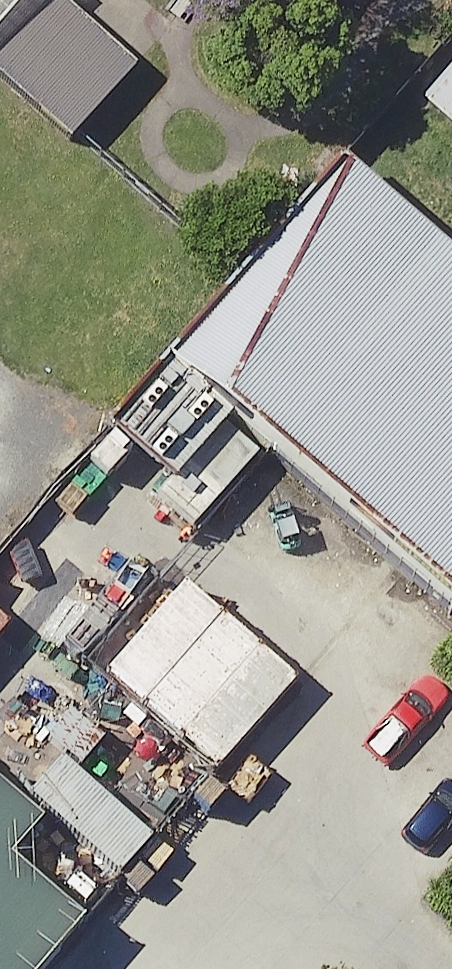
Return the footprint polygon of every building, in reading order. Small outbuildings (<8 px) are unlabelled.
[(59,0),(34,0),(0,38),(0,73),(75,139),(137,68),(59,0)] [(424,107),(451,130),(451,75),(424,107)] [(345,165),(153,389),(244,467),(451,644),(451,256),(345,165)] [(100,451),(191,529),(244,467),(153,389),(100,451)] [(42,635),(0,684),(0,756),(78,666),(42,635)] [(111,884),(150,838),(61,762),(22,808),(42,825),(111,884)] [(0,797),(0,968),(49,968),(82,931),(5,866),(37,829),(0,797)]
